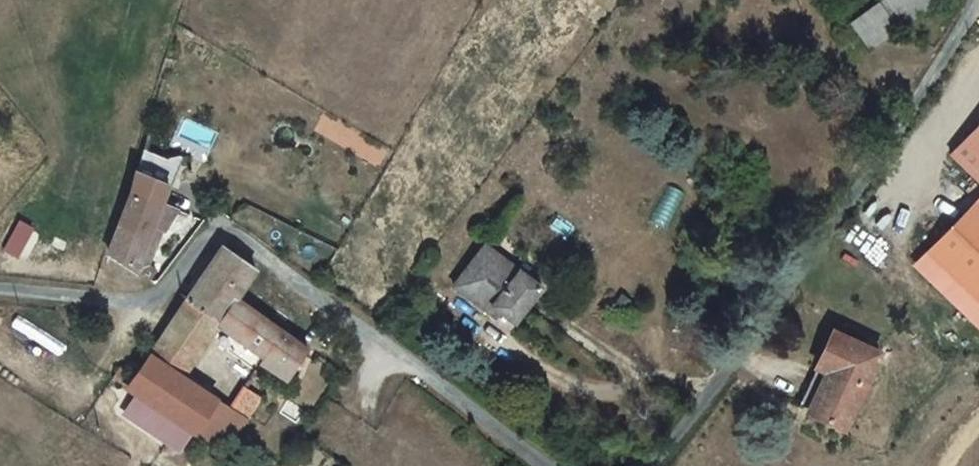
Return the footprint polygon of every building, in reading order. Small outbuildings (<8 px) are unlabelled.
[(874,36),(924,0),(868,0),(855,9),(874,36)] [(953,154),(978,180),(978,128),(953,154)] [(161,201),(168,185),(138,174),(133,190),(161,201)] [(111,252),(135,266),(154,222),(161,202),(161,201),(133,190),(111,252)] [(928,251),(978,300),(978,197),(928,251)] [(176,207),(161,201),(161,202),(154,222),(166,227),(176,207)] [(18,219),(5,253),(22,259),(34,225),(18,219)] [(234,295),(255,270),(238,258),(232,253),(222,246),(220,246),(202,274),(234,295)] [(928,251),(914,265),(978,328),(978,300),(928,251)] [(519,328),(540,298),(482,255),(453,296),(485,320),(495,311),(519,328)] [(215,320),(234,295),(202,274),(185,300),(215,320)] [(215,320),(218,322),(262,353),(259,359),(285,377),(307,346),(234,295),(215,320)] [(218,322),(215,320),(185,300),(149,351),(183,373),(218,322)] [(873,346),(830,323),(790,397),(835,420),(873,346)] [(149,351),(132,377),(126,386),(193,430),(213,444),(224,426),(237,436),(262,396),(246,386),(253,376),(242,368),(236,380),(245,386),(233,406),(183,373),(149,351)] [(118,368),(111,377),(126,386),(132,377),(118,368)]
